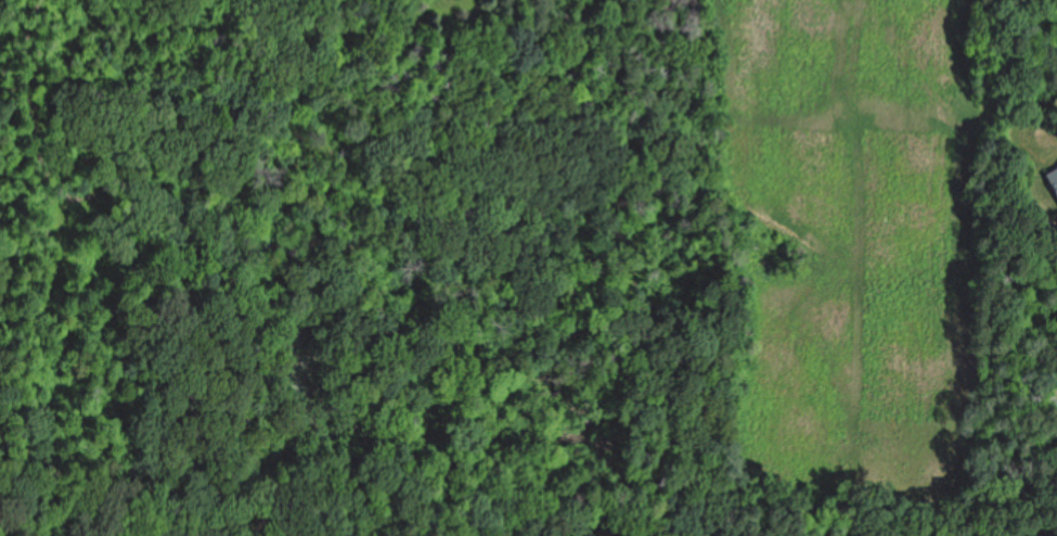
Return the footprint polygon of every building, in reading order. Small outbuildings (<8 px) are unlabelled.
[(1042,173),(1056,205),(1056,166),(1042,173)]
